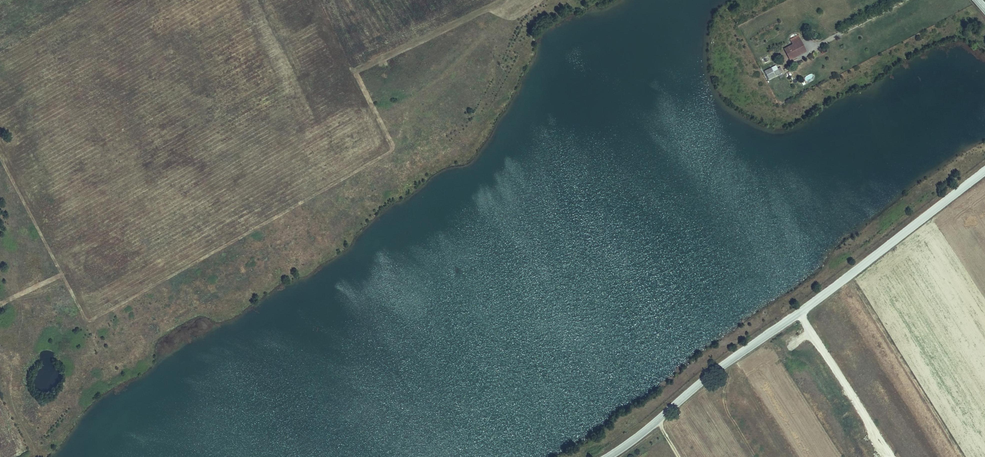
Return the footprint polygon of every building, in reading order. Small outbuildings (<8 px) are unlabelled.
[(783,49),(787,56),(793,53),(796,55),(806,50),(804,46),(801,48),(797,42),(800,40),(797,36),(789,40),(792,44),(783,49)] [(780,67),(773,71),(771,67),(764,71),(769,79),(783,71),(780,67)]
